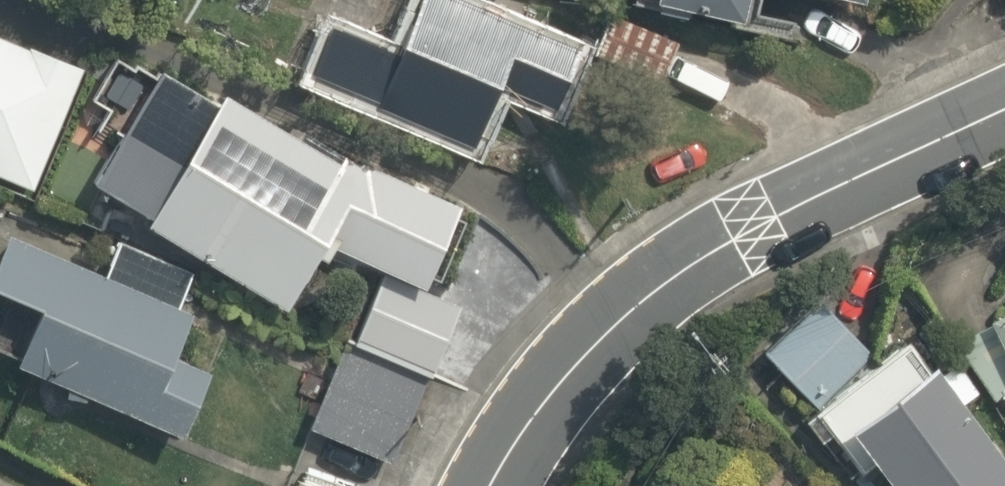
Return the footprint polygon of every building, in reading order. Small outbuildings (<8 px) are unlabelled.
[(488,80),(549,105),(574,46),(463,0),(404,0),(393,28),(332,3),(304,70),(464,137),(488,80)] [(647,3),(745,27),(752,0),(648,0),(647,3)] [(0,33),(0,171),(26,182),(76,66),(0,33)] [(284,307),(359,182),(214,96),(204,114),(149,81),(92,176),(141,205),(134,217),(284,307)] [(117,240),(104,272),(10,235),(0,255),(0,291),(42,312),(15,363),(180,434),(208,369),(171,354),(191,311),(174,305),(192,271),(117,240)] [(818,295),(758,347),(804,401),(865,349),(818,295)] [(986,319),(1004,359),(1004,310),(986,319)] [(421,377),(336,341),(302,423),(387,459),(421,377)] [(851,421),(890,480),(881,485),(1004,485),(1004,455),(968,400),(978,393),(956,361),(932,377),(927,370),(851,421)]
